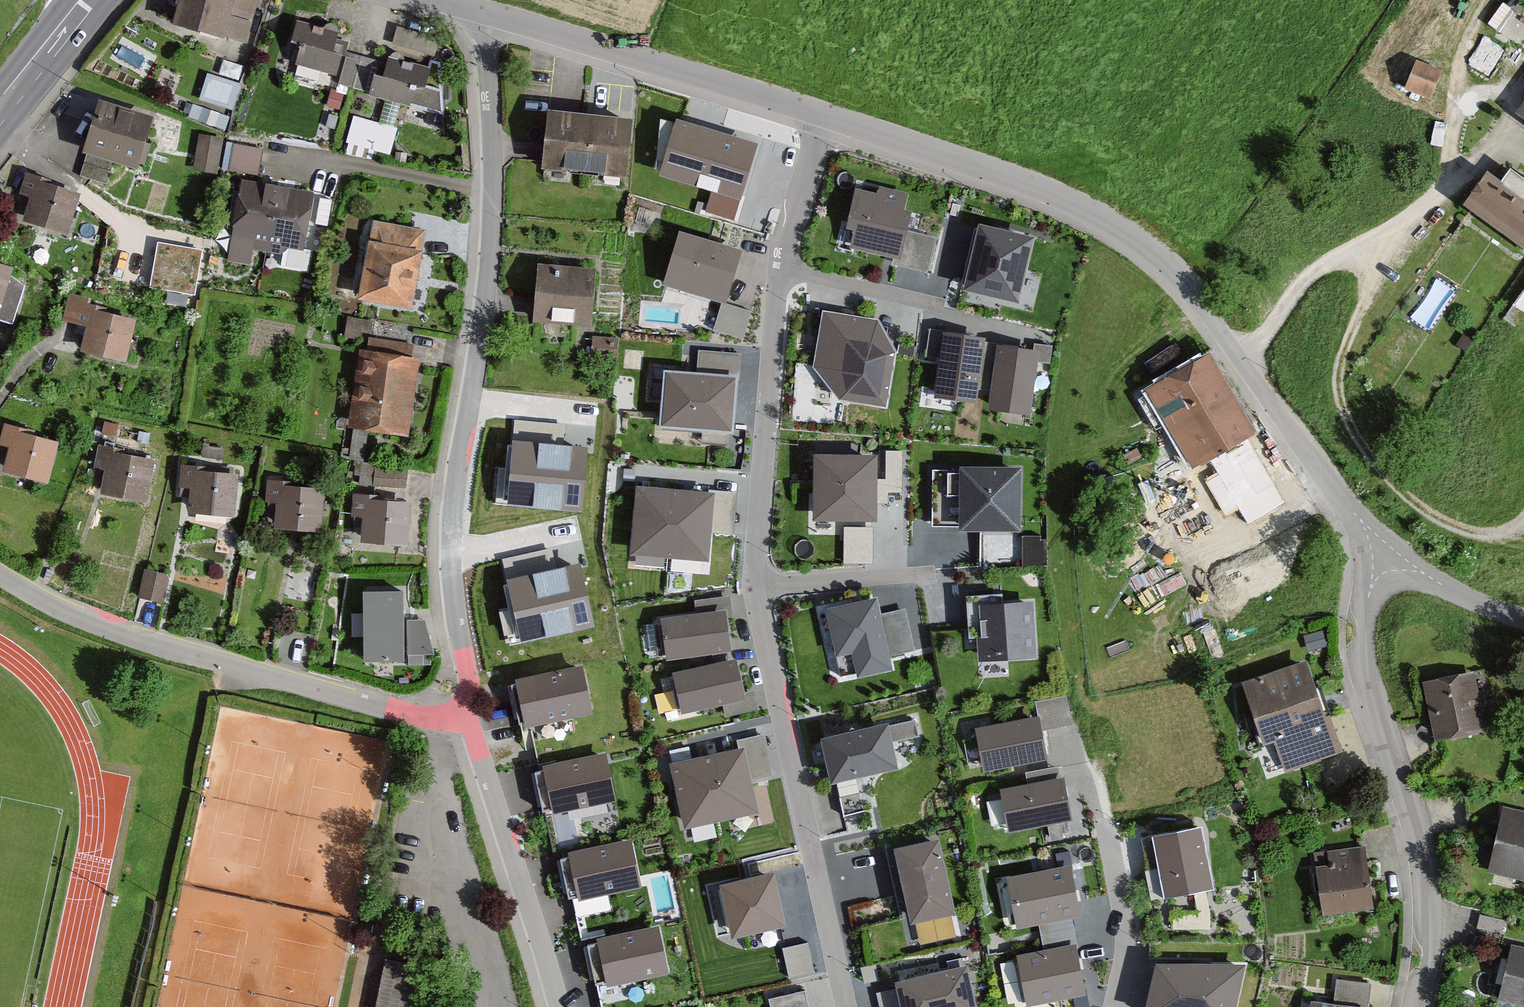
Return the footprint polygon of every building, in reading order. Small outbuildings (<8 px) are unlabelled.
[(174,24),(247,42),(258,0),(180,0),(174,24)] [(333,38),(290,28),(283,56),(291,58),(288,72),(330,83),(336,61),(328,59),(333,38)] [(1489,70),(1504,47),(1486,36),(1472,59),(1489,70)] [(364,96),(363,100),(436,118),(441,98),(422,93),(427,73),(382,62),(381,68),(346,59),(339,90),(364,96)] [(1398,94),(1427,104),(1438,75),(1409,65),(1398,94)] [(234,107),(243,79),(209,69),(200,97),(234,107)] [(154,117),(100,101),(85,152),(88,153),(114,161),(139,168),(154,117)] [(228,125),(232,112),(195,101),(191,114),(228,125)] [(1512,122),(1523,130),(1523,104),(1512,122)] [(749,127),(689,107),(676,147),(736,166),(749,127)] [(355,112),(348,138),(392,149),(398,123),(355,112)] [(537,172),(618,182),(625,127),(544,117),(537,172)] [(189,172),(214,176),(219,145),(194,141),(189,172)] [(256,156),(226,151),(221,175),(252,181),(256,156)] [(114,161),(88,153),(81,175),(107,185),(114,161)] [(1517,155),(1495,186),(1481,176),(1456,211),(1523,260),(1523,160),(1517,155)] [(21,195),(29,197),(21,223),(66,235),(77,194),(48,186),(50,179),(27,173),(21,195)] [(298,263),(307,196),(234,187),(223,270),(247,273),(249,257),(298,263)] [(911,209),(855,193),(842,238),(899,254),(911,209)] [(1035,237),(987,223),(971,282),(1019,296),(1035,237)] [(416,234),(365,229),(363,251),(357,250),(351,310),(408,315),(416,234)] [(741,251),(680,232),(665,279),(726,298),(741,251)] [(201,252),(158,245),(151,286),(193,294),(201,252)] [(9,273),(11,267),(0,263),(0,320),(15,325),(27,285),(9,273)] [(588,326),(592,277),(535,272),(531,322),(588,326)] [(1413,313),(1429,326),(1457,287),(1440,275),(1413,313)] [(746,334),(754,306),(722,297),(714,326),(746,334)] [(73,331),(80,332),(75,359),(123,367),(130,325),(97,319),(98,312),(85,310),(86,303),(64,299),(60,326),(73,329),(73,331)] [(878,325),(824,317),(816,373),(850,402),(884,407),(892,352),(878,325)] [(983,338),(944,333),(936,391),(975,396),(983,338)] [(405,444),(416,365),(410,364),(412,349),(363,343),(361,359),(353,358),(342,436),(405,444)] [(1041,352),(1000,344),(994,371),(1000,372),(993,402),(1029,409),(1041,352)] [(1280,495),(1201,359),(1138,396),(1183,473),(1193,467),(1227,526),(1280,495)] [(731,379),(670,375),(666,422),(727,427),(731,379)] [(4,453),(0,470),(0,480),(43,490),(52,448),(22,441),(24,435),(1,429),(0,434),(0,453),(4,453)] [(586,454),(513,446),(506,501),(580,510),(586,454)] [(888,446),(888,466),(902,467),(902,446),(888,446)] [(92,475),(100,476),(96,503),(142,510),(148,467),(118,463),(119,456),(96,453),(92,475)] [(872,456),(818,458),(820,518),(874,516),(872,456)] [(1189,520),(1158,470),(1121,492),(1152,543),(1189,520)] [(173,494),(181,494),(180,521),(226,523),(227,480),(197,479),(197,472),(173,471),(173,494)] [(360,489),(405,491),(406,476),(361,473),(360,489)] [(1018,475),(968,474),(967,529),(1017,530),(1018,475)] [(724,480),(654,477),(651,539),(721,542),(724,480)] [(262,509),(270,509),(269,536),(315,537),(316,495),(286,494),(286,487),(263,486),(262,509)] [(400,551),(403,509),(380,507),(381,501),(349,499),(347,529),(358,530),(356,548),(400,551)] [(1044,557),(1045,532),(1023,531),(1022,555),(1044,557)] [(211,564),(206,584),(226,588),(231,568),(211,564)] [(578,568),(508,584),(521,639),(591,623),(578,568)] [(137,602),(160,606),(165,581),(141,577),(137,602)] [(1030,597),(980,596),(979,658),(1029,659),(1030,597)] [(361,662),(402,662),(401,597),(360,597),(361,662)] [(874,600),(829,610),(838,648),(856,644),(862,671),(889,665),(874,600)] [(723,650),(718,614),(663,622),(668,658),(723,650)] [(424,620),(406,620),(408,665),(436,665),(424,620)] [(735,657),(675,673),(684,706),(744,691),(735,657)] [(1312,708),(1296,666),(1229,692),(1252,753),(1268,746),(1279,776),(1336,754),(1318,706),(1312,708)] [(588,711),(578,669),(518,683),(528,725),(588,711)] [(1471,676),(1419,687),(1432,746),(1484,735),(1471,676)] [(1066,697),(1036,702),(1042,729),(1073,725),(1066,697)] [(1041,759),(1035,724),(979,733),(985,769),(1041,759)] [(882,726),(825,740),(834,778),(891,764),(882,726)] [(756,812),(741,753),(676,769),(691,828),(756,812)] [(610,796),(600,757),(545,770),(555,809),(610,796)] [(1063,821),(1057,783),(1001,793),(1008,831),(1063,821)] [(1497,812),(1482,876),(1523,886),(1523,818),(1497,812)] [(1209,888),(1197,829),(1155,837),(1166,896),(1194,891),(1205,889),(1209,888)] [(949,910),(935,842),(900,849),(914,917),(949,910)] [(639,883),(630,843),(573,855),(582,895),(639,883)] [(1316,916),(1367,910),(1360,850),(1309,857),(1316,916)] [(1074,915),(1065,868),(1007,879),(1016,926),(1074,915)] [(781,923),(770,876),(727,886),(738,933),(781,923)] [(1205,889),(1194,891),(1198,914),(1173,915),(1171,930),(1210,929),(1210,912),(1205,889)] [(664,971),(654,928),(600,941),(610,983),(664,971)] [(811,938),(785,942),(789,972),(815,968),(811,938)] [(1081,994),(1072,947),(1017,957),(1026,1004),(1081,994)] [(1504,947),(1493,1005),(1506,1006),(1523,1006),(1523,951),(1504,947)] [(382,960),(371,1006),(423,1006),(431,972),(382,960)] [(1156,963),(1147,1006),(1238,1006),(1247,964),(1156,963)] [(961,968),(899,985),(905,1006),(972,1006),(961,968)] [(1333,982),(1330,1004),(1305,1000),(1304,1006),(1362,1006),(1365,986),(1333,982)]
